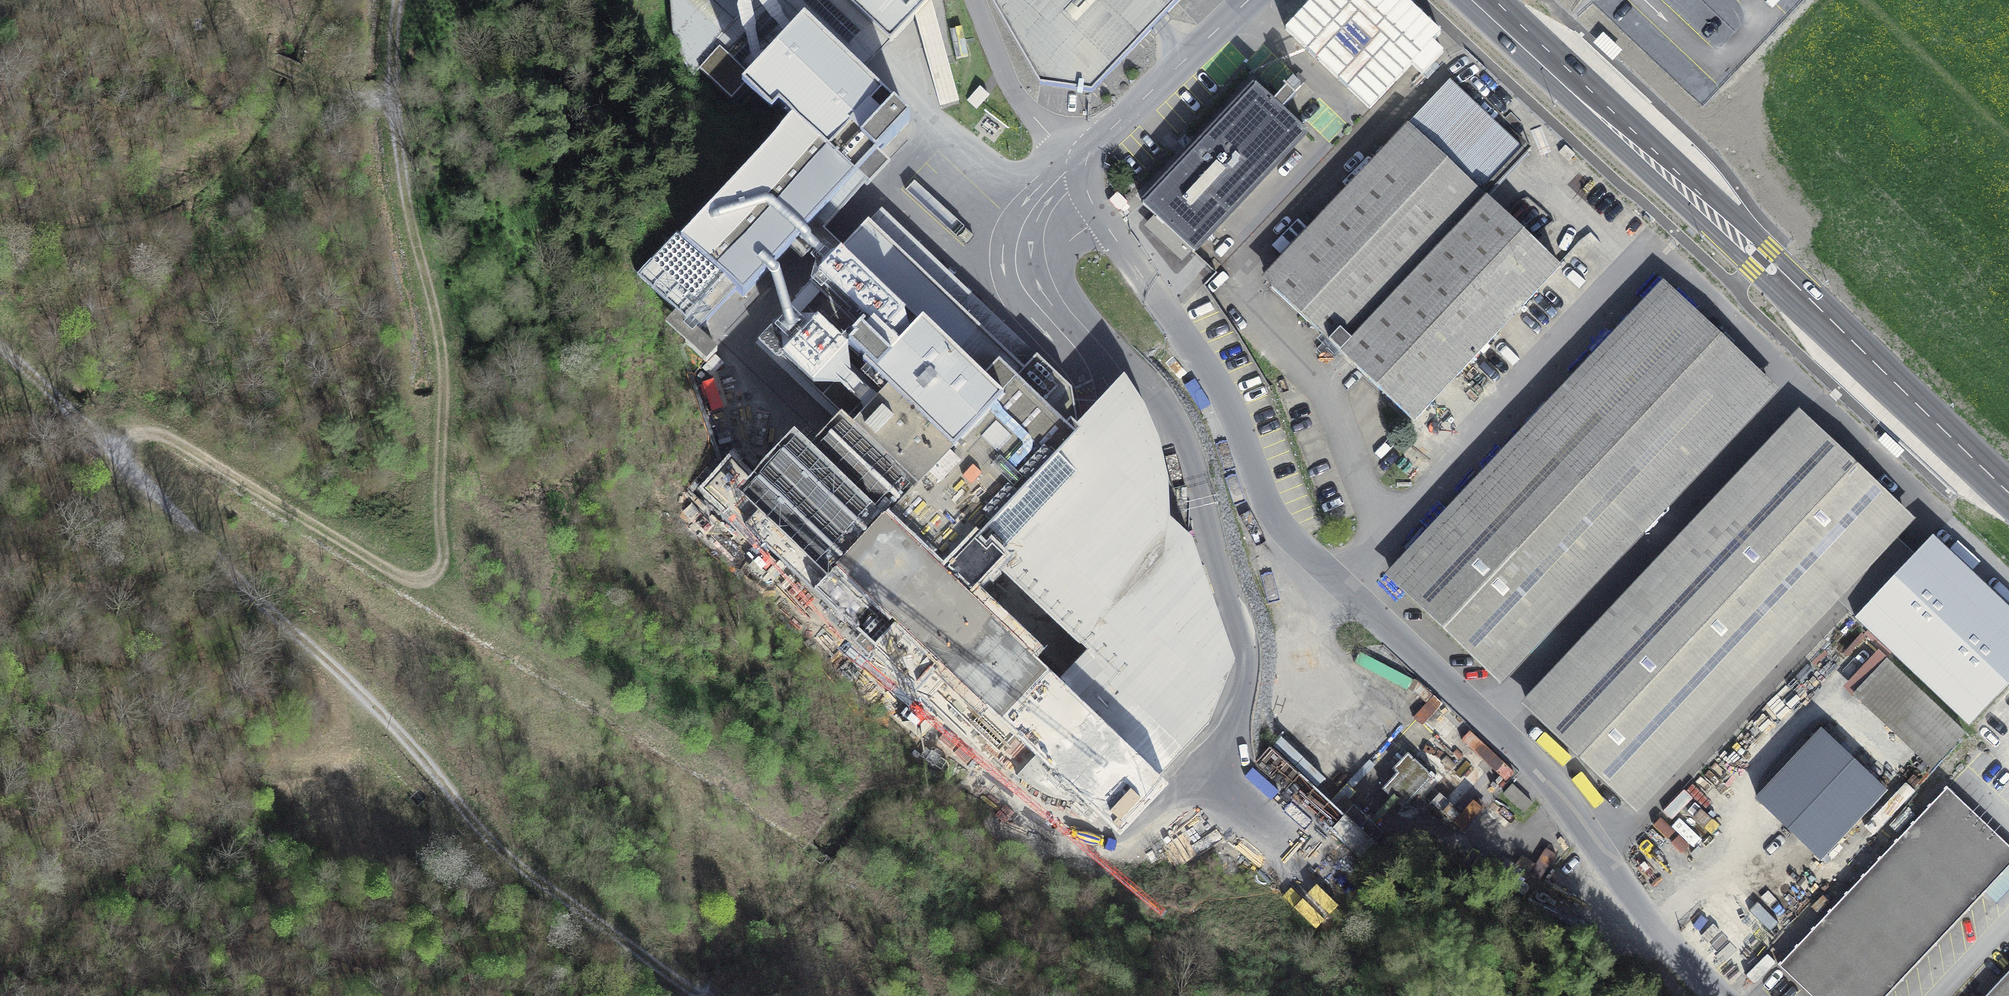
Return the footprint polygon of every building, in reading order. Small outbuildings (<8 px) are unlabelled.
[(714,47),(758,0),(674,0),(674,1),(676,32),(686,60),(696,75),(700,70),(740,109),(750,98),(757,105),(766,96),(794,122),(682,240),(677,235),(638,276),(677,312),(666,323),(707,362),(717,351),(698,332),(736,291),(743,298),(789,249),(794,244),(807,256),(814,248),(831,264),(796,300),(857,357),(876,338),(889,350),(887,352),(988,447),(934,504),(972,540),(1056,452),(1080,475),(1085,469),(1078,426),(1072,389),(1037,356),(1036,358),(1018,348),(1011,361),(1007,358),(1009,356),(869,224),(844,250),(824,232),(887,166),(878,156),(909,123),(859,76),(805,24),(752,80),(720,49),(718,51),(714,47)] [(871,64),(796,0),(758,0),(714,47),(718,51),(720,49),(752,80),(805,24),(859,76),(871,64)] [(890,43),(845,0),(796,0),(871,64),(890,43)] [(890,43),(915,16),(931,0),(845,0),(890,43)] [(925,49),(943,44),(931,0),(915,16),(925,49)] [(1181,0),(990,0),(1040,85),(1092,93),(1181,0)] [(940,105),(959,100),(943,44),(925,49),(940,105)] [(1192,153),(1143,205),(1194,253),(1307,133),(1283,111),(1296,97),(1294,95),(1305,83),(1296,76),(1286,87),(1284,85),(1283,86),(1286,89),(1274,102),(1256,85),(1198,146),(1192,153)] [(1271,287),(1417,133),(1459,89),(1450,81),(1263,279),(1271,287)] [(985,92),(980,87),(968,101),(976,109),(989,96),(985,92)] [(1487,199),(1529,155),(1459,89),(1417,133),(1487,199)] [(1417,133),(1271,287),(1414,422),(1560,267),(1487,199),(1417,133)] [(1198,146),(1193,141),(1186,148),(1192,153),(1198,146)] [(1037,356),(881,211),(869,224),(1009,356),(1007,358),(1011,361),(1018,348),(1036,358),(1037,356)] [(802,261),(807,256),(794,244),(789,249),(802,261)] [(1396,585),(1674,292),(1663,282),(1386,576),(1396,585)] [(1396,585),(1490,674),(1768,381),(1674,292),(1396,585)] [(968,577),(951,561),(972,540),(934,504),(988,447),(887,352),(889,350),(876,338),(857,357),(796,300),(761,337),(847,418),(818,449),(832,463),(827,469),(812,455),(769,501),(730,464),(706,489),(862,637),(855,645),(864,653),(871,645),(897,618),(910,604),(927,620),(914,634),(945,663),(978,695),(989,706),(986,710),(1015,738),(1037,758),(1098,817),(1120,838),(1168,787),(1158,777),(1209,724),(1235,662),(1192,540),(1169,519),(1164,558),(1048,680),(954,591),(968,577)] [(832,463),(818,449),(847,418),(761,337),(755,344),(835,419),(774,483),(741,452),(730,464),(769,501),(812,455),(827,469),(832,463)] [(1048,680),(1164,558),(1169,519),(1168,480),(1158,440),(1145,410),(1124,376),(1100,401),(1078,426),(1085,469),(1080,475),(1056,452),(972,540),(951,561),(968,577),(954,591),(1048,680)] [(1490,674),(1501,684),(1778,390),(1768,381),(1559,601),(1490,674)] [(1522,704),(1532,714),(1810,421),(1799,411),(1522,704)] [(1626,803),(1904,509),(1810,421),(1532,714),(1626,803)] [(1626,803),(1637,813),(1915,519),(1904,509),(1626,803)] [(1855,619),(1969,726),(2008,684),(2008,610),(1933,538),(1855,619)] [(914,634),(927,620),(910,604),(897,618),(914,634)] [(1855,697),(1930,768),(1964,732),(1889,661),(1855,697)] [(918,692),(952,723),(978,695),(945,663),(918,692)] [(1378,694),(1363,712),(1382,729),(1398,711),(1378,694)] [(1823,859),(1886,793),(1820,731),(1757,798),(1823,859)] [(1284,733),(1271,748),(1270,747),(1254,763),(1344,846),(1358,859),(1373,843),(1302,778),(1316,763),(1284,733)] [(1393,770),(1398,774),(1412,758),(1408,754),(1393,770)] [(1398,774),(1383,789),(1403,808),(1434,775),(1431,772),(1429,774),(1412,758),(1398,774)] [(1504,794),(1524,813),(1533,803),(1513,785),(1504,794)] [(1811,995),(1889,995),(1986,893),(2008,869),(2008,846),(1947,788),(1778,965),(1811,995)] [(1997,904),(2008,891),(2008,869),(1986,893),(1997,904)] [(1986,995),(2008,995),(2008,972),(1986,995)]
